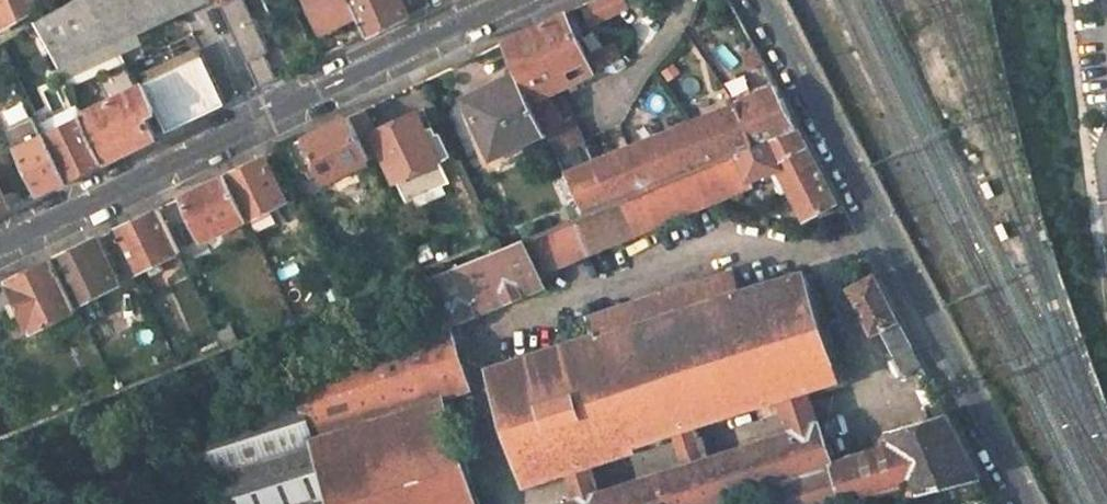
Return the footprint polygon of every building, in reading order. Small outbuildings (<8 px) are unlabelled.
[(4,31),(59,0),(0,0),(0,21),(4,31)] [(43,21),(65,68),(207,0),(80,0),(43,21)] [(246,0),(229,0),(223,3),(262,86),(277,78),(266,54),(270,52),(246,0)] [(353,0),(306,0),(322,35),(361,16),(353,0)] [(361,16),(369,34),(410,15),(403,0),(353,0),(361,16)] [(591,4),(600,21),(632,6),(629,0),(599,0),(591,4)] [(549,94),(596,72),(567,13),(534,29),(504,44),(519,75),(532,103),(549,94)] [(89,118),(109,159),(159,135),(150,116),(162,110),(171,129),(198,117),(231,101),(207,54),(86,113),(89,118)] [(519,75),(464,100),(487,157),(545,130),(532,103),(519,75)] [(778,86),(737,103),(756,148),(800,129),(778,86)] [(532,103),(545,130),(562,122),(549,94),(532,103)] [(737,103),(689,123),(710,166),(756,148),(737,103)] [(367,109),(350,117),(370,159),(381,154),(403,205),(450,184),(441,160),(451,155),(441,134),(428,140),(415,112),(377,130),(367,109)] [(326,180),(370,159),(350,117),(290,146),(299,166),(316,159),(326,180)] [(109,159),(89,118),(49,138),(69,179),(109,159)] [(545,130),(585,217),(619,203),(601,161),(583,169),(562,122),(545,130)] [(689,123),(636,146),(652,190),(703,169),(710,166),(689,123)] [(780,169),(806,221),(839,204),(819,166),(800,129),(756,148),(710,166),(703,169),(714,203),(753,187),(751,180),(780,169)] [(49,138),(22,151),(42,192),(53,186),(69,179),(49,138)] [(636,146),(601,161),(619,203),(652,190),(636,146)] [(247,220),(287,202),(267,157),(226,177),(246,219),(247,220)] [(619,203),(585,217),(501,252),(435,279),(454,323),(544,286),(539,274),(714,203),(703,169),(652,190),(619,203)] [(203,240),(246,219),(226,177),(183,197),(203,240)] [(8,208),(0,190),(0,212),(8,208)] [(159,209),(116,230),(136,273),(180,252),(175,241),(159,209)] [(198,258),(187,235),(175,241),(180,252),(186,263),(198,258)] [(77,248),(55,259),(77,305),(119,285),(97,239),(77,248)] [(55,259),(7,282),(30,332),(79,309),(77,305),(55,259)] [(585,319),(591,337),(599,334),(600,338),(742,293),(735,271),(585,319)] [(887,271),(856,288),(880,333),(912,319),(887,271)] [(779,398),(808,389),(839,379),(805,273),(742,293),(600,338),(599,334),(591,337),(491,369),(528,485),(569,471),(591,464),(637,450),(635,443),(674,431),(693,425),(779,398)] [(886,331),(905,378),(936,367),(908,322),(886,331)] [(295,369),(298,381),(301,392),(285,396),(198,422),(222,503),(481,503),(449,398),(474,391),(454,323),(295,369)] [(298,381),(282,385),(285,396),(301,392),(298,381)] [(808,389),(779,398),(791,434),(821,425),(808,389)] [(948,414),(889,432),(894,446),(834,464),(826,439),(836,435),(832,422),(821,427),(821,425),(791,434),(705,460),(685,466),(600,492),(578,499),(563,503),(719,503),(778,486),(783,503),(846,503),(846,502),(866,498),(868,503),(913,503),(910,495),(981,477),(948,414)] [(693,425),(674,431),(685,466),(705,460),(693,425)] [(591,464),(569,471),(578,499),(600,492),(591,464)]
